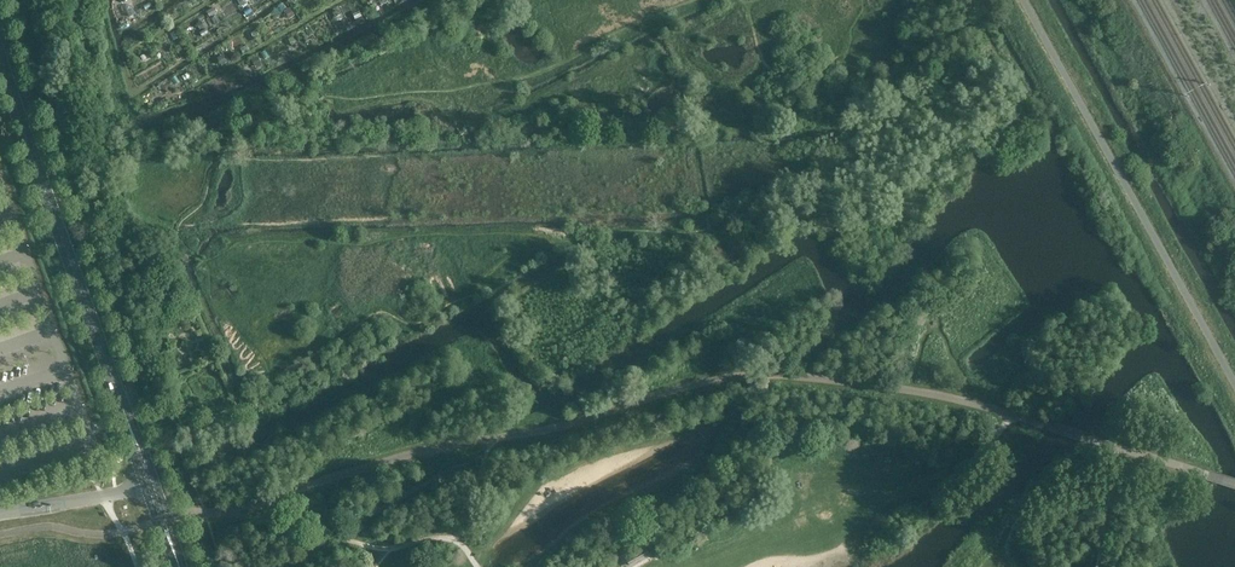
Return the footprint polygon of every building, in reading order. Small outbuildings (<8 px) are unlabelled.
[(647,558),(642,548),(625,558),(630,566),(631,566),(647,558)]
